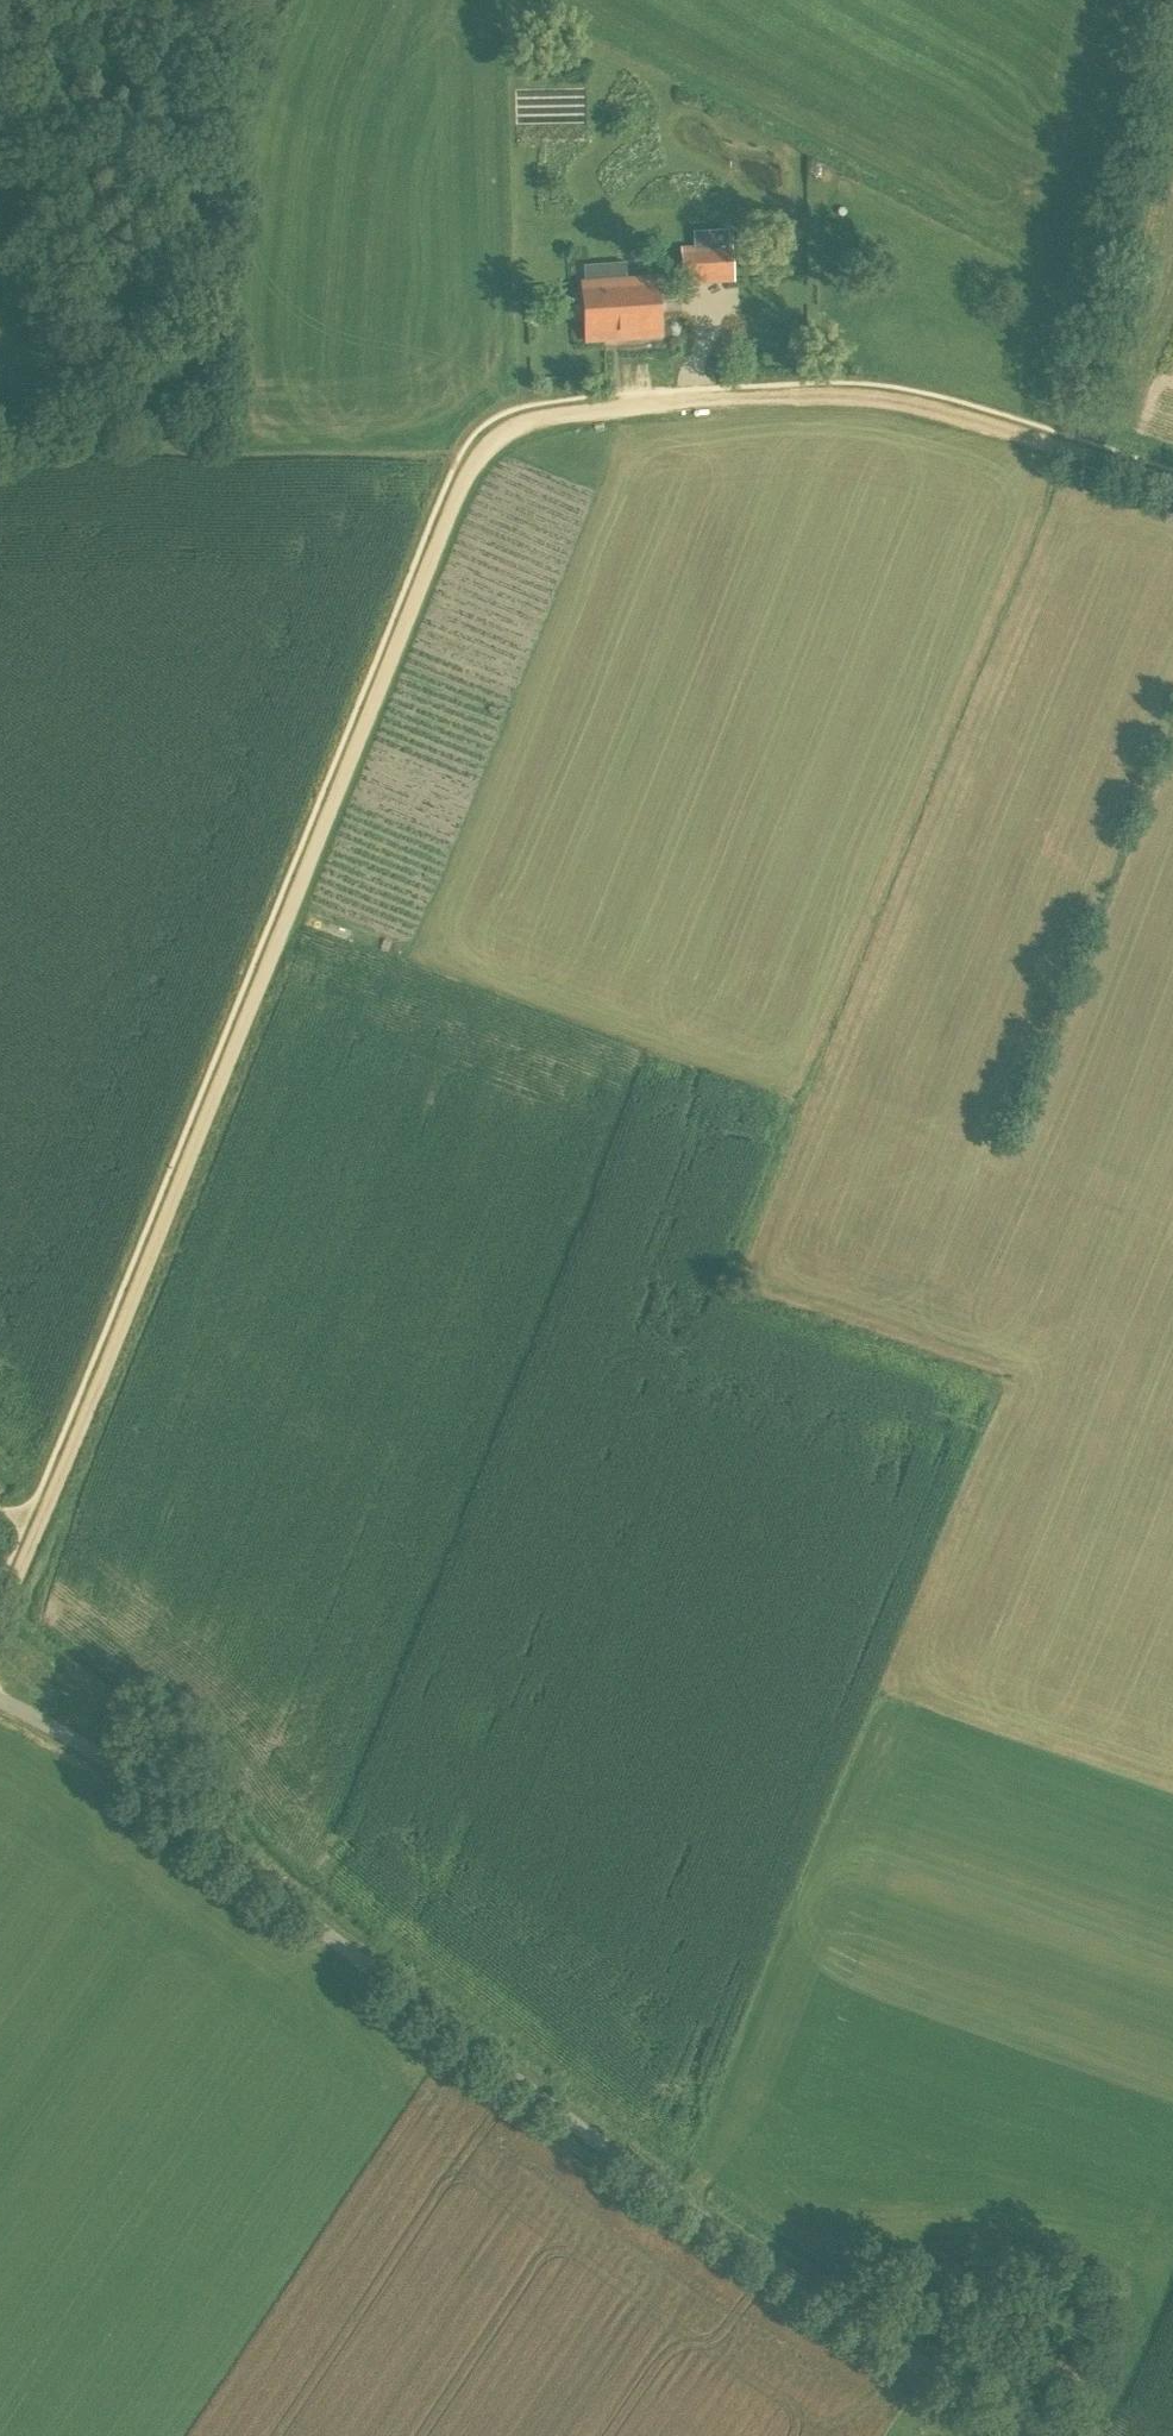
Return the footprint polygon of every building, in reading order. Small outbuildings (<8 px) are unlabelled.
[(733,247),(732,243),(681,246),(683,286),(735,283),(734,269),(754,267),(753,246),(733,247)] [(587,342),(661,337),(657,277),(582,282),(587,342)]
